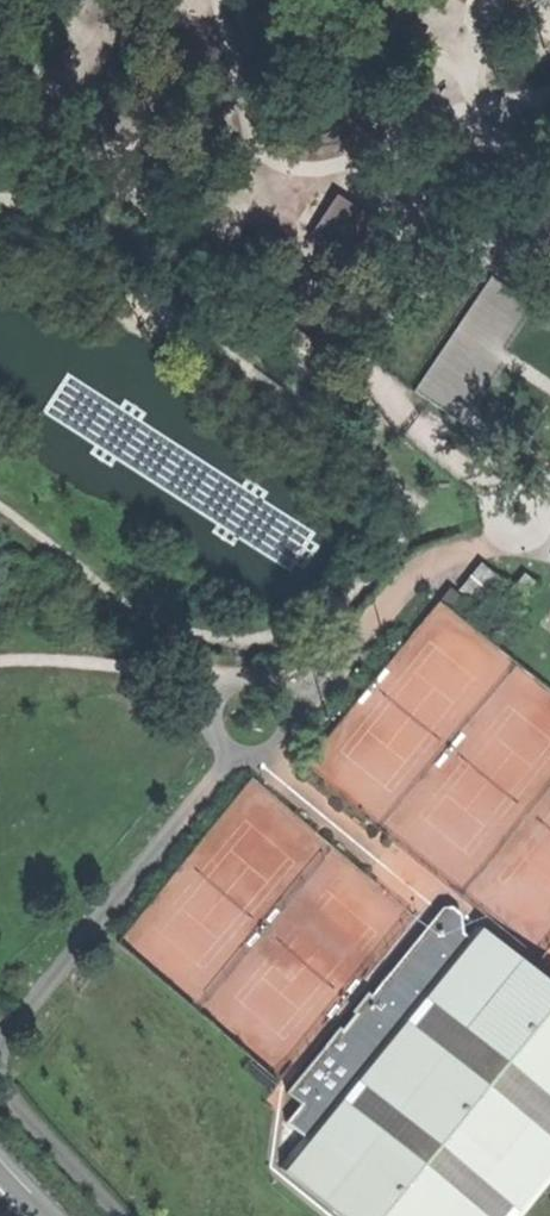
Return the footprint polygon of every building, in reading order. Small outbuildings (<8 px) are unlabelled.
[(424,412),(461,435),(474,414),(477,409),(503,370),(511,360),(502,356),(528,314),(476,281),(399,395),(424,412)] [(549,1186),(549,984),(450,903),(438,917),(292,1095),(303,1104),(288,1123),(306,1138),(282,1167),(342,1215),(526,1215),(549,1186)]
